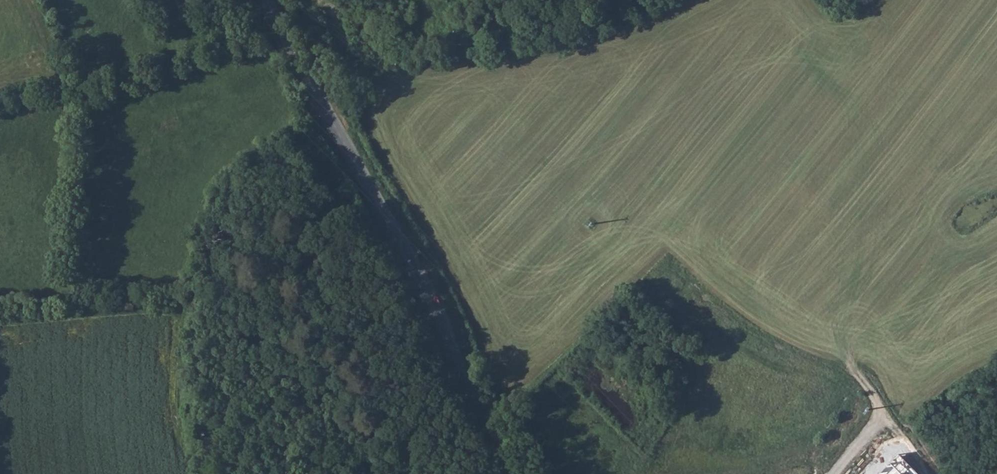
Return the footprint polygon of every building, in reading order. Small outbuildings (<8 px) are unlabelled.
[(899,455),(880,473),(919,473),(899,455)]
